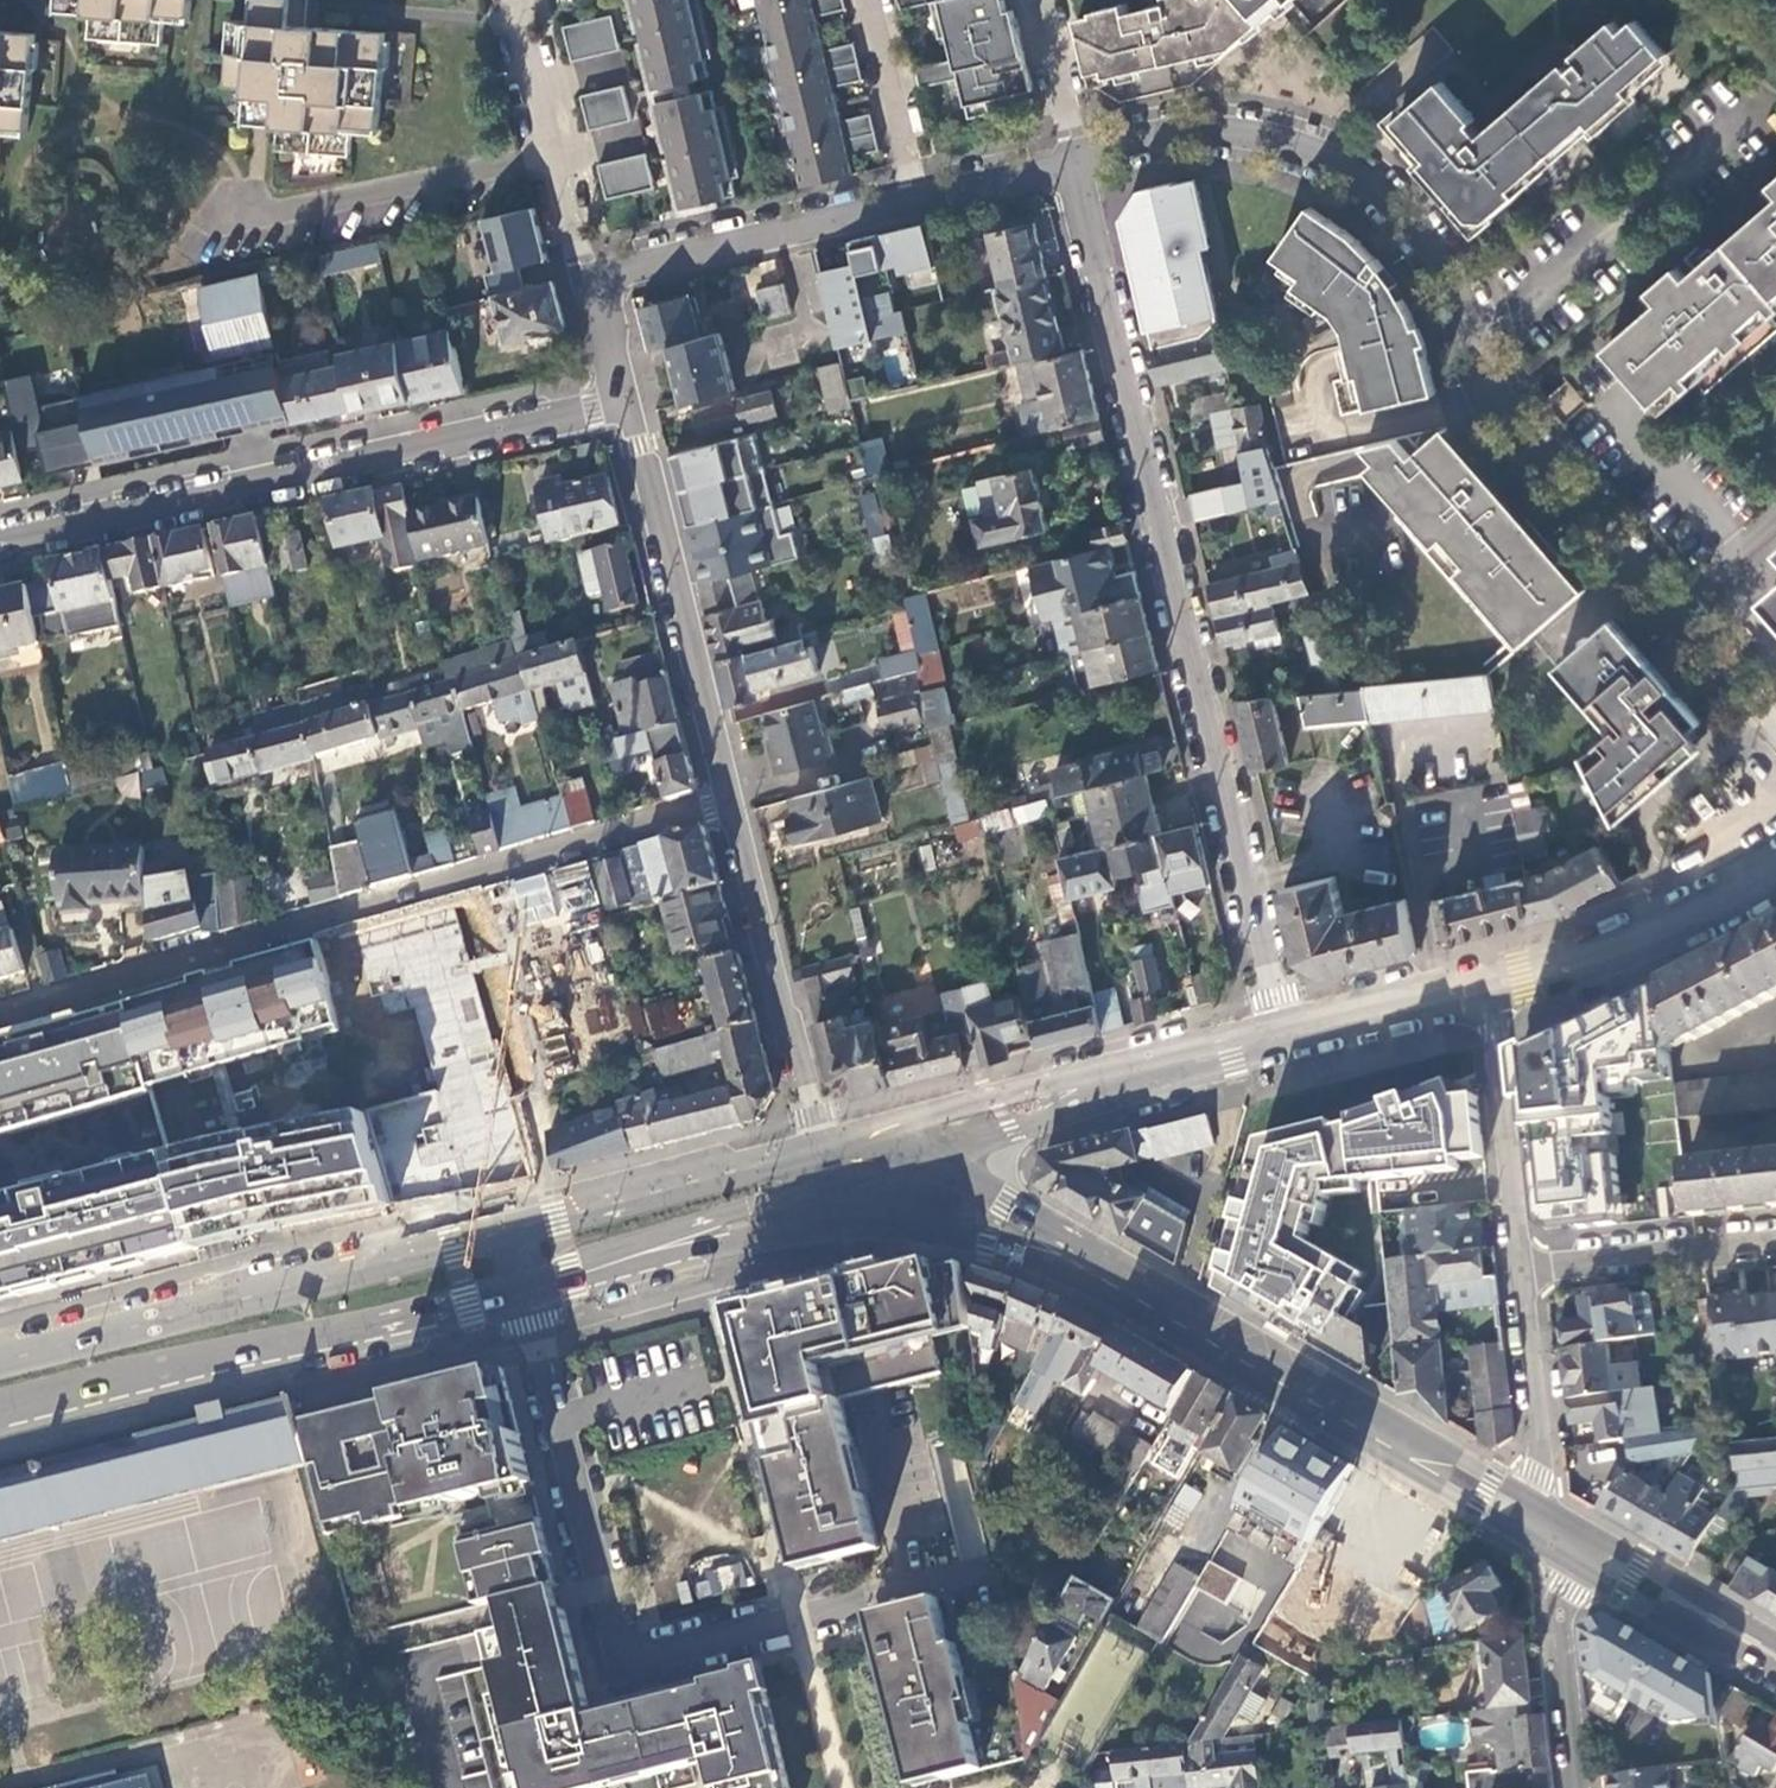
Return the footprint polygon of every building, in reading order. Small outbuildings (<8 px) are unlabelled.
[(161,42),(163,18),(188,19),(189,0),(59,0),(58,4),(90,8),(88,37),(161,42)] [(350,153),(352,130),(375,132),(383,33),(312,25),(302,24),(304,0),(257,0),(255,21),(227,18),(221,85),(249,88),(246,116),(277,119),(275,148),(350,153)] [(656,89),(675,85),(688,82),(708,77),(704,60),(712,58),(699,0),(635,0),(656,89)] [(803,187),(854,175),(850,157),(880,150),(872,114),(841,121),(834,87),(864,80),(855,43),(825,50),(817,16),(847,9),(845,0),(759,0),(803,187)] [(1034,91),(1027,64),(1020,30),(1015,11),(1009,12),(1007,0),(900,0),(902,10),(939,1),(953,62),(916,70),(920,89),(957,80),(966,120),(987,115),(984,103),(1034,91)] [(1264,23),(1280,12),(1291,2),(1292,4),(1297,0),(1169,0),(1170,3),(1148,8),(1152,26),(1133,30),(1127,4),(1093,12),(1094,15),(1077,19),(1090,74),(1105,71),(1107,78),(1236,49),(1264,23)] [(613,15),(565,26),(574,61),(621,50),(613,15)] [(1442,83),(1397,122),(1430,160),(1424,165),(1473,221),(1490,222),(1520,196),(1515,190),(1591,124),(1596,130),(1634,96),(1629,90),(1667,57),(1637,22),(1624,34),(1615,23),(1576,57),(1582,64),(1574,71),(1558,85),(1564,91),(1552,102),(1540,89),(1493,129),(1505,143),(1490,156),(1467,130),(1476,122),(1442,83)] [(24,135),(33,35),(0,32),(0,132),(24,135)] [(688,82),(675,85),(678,99),(692,95),(688,82)] [(623,86),(582,95),(591,130),(632,121),(623,86)] [(678,99),(659,103),(670,151),(677,181),(684,208),(711,202),(736,196),(732,179),(740,177),(723,106),(716,108),(711,91),(692,95),(678,99)] [(647,153),(600,164),(609,199),(655,188),(647,153)] [(1215,324),(1218,322),(1205,266),(1193,269),(1190,253),(1210,249),(1194,181),(1175,186),(1174,184),(1141,192),(1123,218),(1153,348),(1202,336),(1215,324)] [(1610,347),(1659,402),(1775,300),(1775,202),(1691,276),(1682,264),(1654,289),(1664,300),(1610,347)] [(484,219),(498,273),(549,260),(535,207),(484,219)] [(1343,229),(1321,214),(1311,209),(1277,258),(1305,278),(1297,288),(1337,316),(1348,332),(1359,379),(1364,378),(1372,410),(1439,394),(1433,377),(1422,337),(1415,319),(1406,300),(1398,287),(1377,261),(1367,250),(1354,238),(1343,229)] [(937,266),(927,224),(909,228),(863,239),(853,241),(859,264),(844,267),(846,276),(823,281),(839,348),(908,332),(903,311),(897,312),(886,269),(901,265),(903,274),(937,266)] [(1035,225),(991,236),(1003,287),(1047,277),(1035,225)] [(383,261),(379,242),(320,256),(325,274),(383,261)] [(756,283),(777,282),(776,262),(755,263),(756,283)] [(520,268),(524,285),(547,280),(543,263),(520,268)] [(821,273),(823,281),(846,276),(844,267),(821,273)] [(254,274),(193,288),(208,351),(269,337),(254,274)] [(1047,277),(1003,287),(999,288),(1017,363),(1066,351),(1061,327),(1059,327),(1047,277)] [(561,306),(555,283),(498,296),(509,341),(566,328),(561,306)] [(793,314),(786,283),(760,290),(767,321),(793,314)] [(653,351),(672,345),(700,338),(689,297),(642,310),(653,351)] [(1157,376),(1159,383),(1224,366),(1215,324),(1202,336),(1153,348),(1150,349),(1157,376)] [(414,400),(466,389),(453,330),(401,342),(414,400)] [(672,345),(686,403),(692,402),(737,390),(723,332),(700,338),(672,345)] [(356,412),(414,400),(401,342),(343,354),(345,365),(355,409),(356,412)] [(295,422),(355,409),(345,365),(334,367),(330,350),(297,358),(297,356),(281,360),(281,362),(293,412),(295,421),(295,422)] [(1054,431),(1068,427),(1099,419),(1086,365),(1083,351),(1023,365),(1030,393),(1044,390),(1054,431)] [(281,362),(281,360),(279,352),(84,395),(84,396),(86,404),(281,362)] [(885,382),(907,383),(907,354),(885,354),(885,382)] [(97,454),(293,412),(281,362),(86,404),(97,454)] [(820,368),(832,414),(853,409),(842,362),(820,368)] [(58,472),(99,462),(97,454),(86,404),(84,396),(41,405),(34,374),(5,380),(16,429),(21,452),(43,447),(52,446),(58,472)] [(779,416),(770,381),(737,390),(692,402),(701,435),(779,416)] [(1567,382),(1548,398),(1564,417),(1583,401),(1567,382)] [(1185,400),(1189,418),(1210,414),(1233,409),(1229,392),(1185,400)] [(1210,414),(1216,443),(1237,438),(1246,481),(1252,506),(1282,499),(1268,453),(1266,448),(1267,446),(1258,404),(1233,409),(1210,414)] [(818,442),(859,431),(854,410),(813,422),(818,442)] [(293,412),(97,454),(99,462),(100,464),(295,421),(293,412)] [(1072,448),(1104,440),(1099,419),(1068,427),(1072,448)] [(27,479),(21,452),(16,429),(0,432),(0,485),(27,479)] [(1521,514),(1447,429),(1421,452),(1421,453),(1416,457),(1392,478),(1531,639),(1587,591),(1521,514)] [(758,433),(674,454),(676,463),(686,502),(692,527),(776,504),(758,433)] [(874,476),(892,471),(884,439),(861,444),(869,477),(874,476)] [(1400,440),(1366,448),(1392,478),(1416,457),(1415,457),(1417,455),(1400,440)] [(52,446),(43,447),(49,474),(58,472),(52,446)] [(984,463),(981,449),(892,471),(874,476),(878,489),(885,521),(902,516),(894,486),(984,463)] [(980,519),(986,544),(1050,528),(1045,506),(1047,506),(1043,489),(1041,490),(1036,467),(998,477),(1007,513),(980,519)] [(551,545),(621,527),(614,499),(609,479),(564,490),(561,480),(543,484),(541,486),(538,490),(551,545)] [(1246,481),(1228,486),(1230,494),(1235,511),(1252,506),(1246,481)] [(329,503),(339,549),(374,542),(374,547),(384,551),(388,572),(395,573),(423,567),(421,561),(411,517),(404,486),(353,497),(329,503)] [(889,537),(885,521),(878,489),(865,492),(876,540),(889,537)] [(1191,503),(1195,521),(1235,511),(1230,494),(1191,503)] [(491,545),(481,501),(411,517),(421,561),(477,548),(491,545)] [(776,504),(692,527),(706,584),(750,573),(801,560),(795,532),(783,535),(776,504)] [(212,528),(230,610),(278,599),(259,518),(237,523),(212,528)] [(1108,547),(1129,542),(1125,524),(1095,532),(1099,549),(1108,547)] [(213,572),(203,530),(169,538),(154,541),(165,589),(192,583),(191,576),(213,572)] [(269,547),(276,576),(309,569),(301,534),(270,541),(271,546),(269,547)] [(884,569),(897,566),(898,566),(891,536),(889,537),(876,540),(884,569)] [(165,589),(154,541),(131,546),(106,552),(112,580),(135,576),(139,594),(165,589)] [(479,560),(493,557),(491,545),(477,548),(479,560)] [(604,581),(612,611),(640,605),(626,545),(582,555),(588,585),(604,581)] [(1099,549),(1033,566),(1046,622),(1058,619),(1142,597),(1135,569),(1115,574),(1108,547),(1099,549)] [(1208,585),(1216,616),(1279,601),(1310,593),(1297,549),(1271,556),(1274,569),(1208,585)] [(112,580),(106,552),(79,558),(53,564),(57,581),(42,585),(28,588),(35,618),(41,643),(123,628),(112,580)] [(706,584),(700,586),(702,594),(707,615),(757,602),(750,573),(706,584)] [(41,646),(41,643),(35,618),(28,588),(27,587),(0,593),(0,655),(41,646)] [(1765,601),(1775,614),(1775,591),(1765,601)] [(1142,597),(1058,619),(1067,656),(1071,654),(1151,634),(1144,604),(1142,597)] [(757,602),(707,615),(709,625),(718,662),(749,653),(802,639),(799,625),(777,631),(774,619),(766,621),(760,601),(757,602)] [(1220,633),(1223,645),(1253,638),(1278,632),(1279,632),(1274,610),(1281,608),(1279,601),(1216,616),(1220,633)] [(520,614),(507,617),(514,645),(517,661),(523,659),(551,651),(547,635),(527,640),(520,614)] [(1614,622),(1558,670),(1614,734),(1586,758),(1620,823),(1700,752),(1692,743),(1699,738),(1693,731),(1702,724),(1631,641),(1614,622)] [(922,670),(919,655),(913,632),(910,623),(883,630),(892,664),(886,665),(889,679),(918,671),(922,670)] [(1328,689),(1339,688),(1320,625),(1301,630),(1313,671),(1322,671),(1328,689)] [(919,655),(938,650),(932,628),(913,632),(919,655)] [(1278,632),(1253,638),(1255,648),(1280,642),(1278,632)] [(1151,634),(1071,654),(1081,691),(1112,683),(1138,677),(1160,671),(1154,648),(1151,634)] [(802,639),(749,653),(758,688),(820,672),(813,646),(806,648),(804,638),(802,639)] [(589,677),(579,642),(551,651),(523,659),(532,692),(534,692),(542,722),(550,720),(542,690),(559,685),(588,677),(589,677)] [(517,661),(514,645),(445,664),(446,670),(449,682),(456,679),(517,661)] [(948,686),(938,650),(919,655),(922,670),(918,671),(923,693),(948,686)] [(749,653),(718,662),(722,676),(729,707),(761,698),(758,688),(749,653)] [(523,659),(517,661),(456,679),(465,711),(496,701),(503,724),(522,718),(525,726),(542,722),(534,692),(532,692),(523,659)] [(408,694),(449,682),(446,670),(370,693),(373,704),(408,694)] [(627,741),(681,726),(673,696),(667,674),(614,688),(627,741)] [(1371,721),(1495,707),(1489,675),(1365,686),(1371,719),(1371,721)] [(878,704),(885,728),(921,719),(915,694),(912,694),(910,676),(875,686),(878,704)] [(588,677),(559,685),(565,706),(574,712),(596,706),(588,677)] [(1142,696),(1138,677),(1112,683),(1117,702),(1142,696)] [(475,751),(465,711),(456,679),(449,682),(408,694),(418,726),(425,751),(449,744),(453,756),(475,751)] [(1144,682),(1151,707),(1163,704),(1157,679),(1144,682)] [(873,695),(870,684),(842,692),(845,702),(873,695)] [(1371,719),(1365,686),(1339,688),(1328,689),(1300,692),(1306,723),(1371,719)] [(370,693),(369,687),(302,706),(306,726),(307,726),(316,756),(418,726),(408,694),(373,704),(370,693)] [(1248,739),(1256,771),(1288,764),(1272,697),(1238,700),(1248,739)] [(825,738),(815,701),(764,715),(773,751),(768,752),(775,777),(836,762),(829,737),(825,738)] [(306,726),(302,706),(301,705),(285,709),(287,716),(256,724),(257,729),(259,739),(306,726)] [(956,758),(958,757),(950,725),(931,729),(936,747),(939,759),(939,762),(956,758)] [(307,726),(306,726),(259,739),(212,753),(213,777),(220,796),(265,784),(262,773),(316,758),(316,756),(307,726)] [(607,746),(615,775),(629,771),(625,758),(650,751),(655,752),(669,801),(698,792),(688,754),(681,726),(627,741),(607,746)] [(212,753),(259,739),(257,729),(209,742),(212,753)] [(939,759),(936,747),(899,756),(902,769),(921,764),(939,759)] [(1143,758),(1141,748),(1057,770),(1060,783),(1036,789),(1037,793),(1001,802),(1004,812),(1049,800),(1091,789),(1147,774),(1183,764),(1180,752),(1179,748),(1143,758)] [(969,809),(956,758),(939,762),(944,782),(954,826),(985,817),(988,816),(986,806),(969,809)] [(927,786),(944,782),(939,762),(939,759),(921,764),(927,786)] [(17,809),(75,793),(68,762),(10,780),(17,809)] [(1493,783),(1508,780),(1504,762),(1490,765),(1493,783)] [(162,766),(140,772),(144,789),(166,784),(162,766)] [(123,799),(142,794),(136,773),(117,778),(123,799)] [(1155,804),(1147,774),(1091,789),(1098,819),(1155,804)] [(883,821),(871,777),(795,798),(800,817),(792,819),(798,845),(883,821)] [(559,786),(563,799),(586,792),(583,780),(559,786)] [(572,830),(563,799),(524,808),(519,788),(487,796),(492,816),(502,851),(532,842),(572,830)] [(563,799),(572,830),(595,823),(586,792),(563,799)] [(1049,800),(1004,812),(988,816),(985,817),(989,831),(1015,824),(1013,818),(1020,816),(1021,822),(1052,813),(1049,800)] [(1397,822),(1393,802),(1388,803),(1378,808),(1381,822),(1392,826),(1397,822)] [(1158,834),(1162,833),(1155,804),(1098,819),(1104,847),(1108,846),(1158,834)] [(1546,809),(1514,815),(1521,860),(1546,856),(1542,830),(1549,828),(1546,809)] [(472,822),(483,857),(502,851),(492,816),(472,822)] [(954,826),(953,826),(958,844),(990,836),(989,831),(985,817),(954,826)] [(1162,833),(1158,834),(1165,864),(1172,893),(1211,884),(1202,844),(1197,824),(1162,833)] [(677,835),(594,861),(609,915),(659,903),(659,905),(665,903),(722,887),(713,853),(706,826),(677,835)] [(437,870),(456,865),(447,830),(427,836),(433,857),(413,862),(417,876),(437,870)] [(1165,864),(1158,834),(1108,846),(1115,876),(1165,864)] [(332,850),(341,898),(355,895),(377,888),(363,843),(332,850)] [(147,881),(146,845),(59,853),(65,924),(122,918),(122,912),(149,909),(147,881)] [(1108,846),(1104,847),(1062,858),(1061,858),(1065,873),(1071,898),(1118,887),(1115,876),(1108,846)] [(1563,914),(1622,884),(1602,847),(1549,873),(1525,880),(1532,922),(1563,914)] [(552,868),(557,888),(566,886),(571,909),(595,904),(585,861),(552,868)] [(191,873),(200,913),(220,907),(218,879),(218,872),(191,873)] [(336,872),(313,879),(320,905),(341,898),(336,872)] [(546,872),(511,881),(521,924),(556,915),(546,872)] [(203,928),(200,913),(191,873),(147,881),(149,909),(152,943),(203,928)] [(1069,941),(1081,938),(1071,898),(1065,873),(1051,876),(1056,902),(1060,901),(1068,934),(1069,941)] [(1439,946),(1532,922),(1525,880),(1505,883),(1502,874),(1487,878),(1489,888),(1431,902),(1439,946)] [(254,876),(218,879),(220,907),(222,933),(258,923),(254,876)] [(1358,966),(1418,951),(1407,899),(1343,915),(1333,877),(1284,889),(1289,908),(1302,958),(1321,954),(1326,974),(1328,974),(1358,966)] [(704,963),(731,956),(727,941),(729,941),(721,911),(728,909),(726,903),(722,887),(665,903),(679,954),(700,948),(704,963)] [(203,928),(206,938),(222,933),(220,907),(200,913),(203,928)] [(365,1114),(392,1206),(531,1176),(454,909),(317,942),(330,986),(331,997),(340,1028),(414,1008),(438,1092),(365,1114)] [(1660,991),(1669,1052),(1683,1045),(1775,996),(1775,924),(1696,968),(1677,977),(1660,985),(1660,991)] [(25,972),(12,931),(0,934),(0,979),(25,972)] [(1021,967),(1040,1048),(1104,1032),(1094,993),(1081,938),(1069,941),(1068,934),(1037,942),(1041,962),(1021,967)] [(338,1033),(342,1032),(340,1028),(331,997),(330,986),(317,942),(192,979),(193,984),(128,1004),(150,1081),(152,1088),(308,1043),(306,1037),(336,1028),(338,1033)] [(1135,1002),(1140,1023),(1158,1018),(1152,997),(1163,995),(1155,958),(1153,958),(1150,944),(1132,948),(1144,1000),(1135,1002)] [(47,984),(68,978),(60,953),(40,958),(47,984)] [(724,1034),(758,1024),(748,986),(740,954),(731,956),(704,963),(704,964),(724,1034)] [(858,984),(851,957),(794,971),(796,982),(808,980),(834,1080),(860,1094),(896,1085),(881,1028),(879,1020),(868,1023),(864,1008),(845,1013),(840,988),(858,984)] [(1207,972),(1192,976),(1194,986),(1187,989),(1193,1010),(1216,1004),(1207,972)] [(974,1012),(972,1013),(984,1062),(1010,1056),(1006,1038),(1030,1032),(1022,997),(997,1004),(991,981),(968,987),(974,1012)] [(1574,1026),(1512,1051),(1537,1237),(1690,1216),(1685,1164),(1678,1120),(1673,1085),(1669,1052),(1660,991),(1660,985),(1613,1007),(1574,1026)] [(1114,988),(1094,993),(1104,1032),(1124,1027),(1114,988)] [(972,1013),(965,989),(941,995),(944,1011),(951,1035),(930,1040),(925,1016),(881,1028),(896,1085),(984,1062),(972,1013)] [(613,1032),(613,991),(584,991),(584,1031),(613,1032)] [(560,1029),(565,1028),(555,1000),(529,1010),(553,1074),(574,1066),(560,1029)] [(629,1035),(678,1036),(679,1000),(629,1000),(629,1035)] [(150,1081),(128,1004),(48,1027),(51,1036),(31,1042),(29,1033),(11,1038),(0,1041),(0,1123),(150,1081)] [(951,1035),(944,1011),(925,1016),(930,1040),(951,1035)] [(732,1078),(744,1124),(759,1120),(776,1093),(765,1048),(758,1024),(724,1034),(709,1038),(715,1059),(727,1056),(732,1078)] [(48,1027),(29,1033),(31,1042),(51,1036),(48,1027)] [(709,1038),(655,1052),(662,1076),(716,1061),(715,1059),(709,1038)] [(1673,1085),(1678,1120),(1705,1116),(1746,1112),(1775,1109),(1775,1073),(1673,1085)] [(623,1107),(635,1151),(686,1139),(744,1124),(732,1078),(691,1088),(694,1100),(683,1103),(679,1088),(622,1105),(623,1107)] [(154,1095),(150,1081),(0,1123),(0,1138),(154,1095)] [(1363,1274),(1306,1240),(1315,1209),(1325,1212),(1329,1196),(1328,1185),(1459,1171),(1458,1161),(1483,1158),(1480,1126),(1476,1096),(1459,1098),(1452,1081),(1402,1100),(1352,1117),(1353,1125),(1336,1129),(1334,1122),(1262,1140),(1221,1292),(1298,1337),(1368,1378),(1373,1368),(1369,1332),(1359,1326),(1358,1316),(1345,1309),(1357,1288),(1355,1287),(1363,1274)] [(156,1100),(161,1121),(169,1118),(164,1098),(156,1100)] [(567,1126),(548,1134),(558,1171),(591,1163),(635,1151),(623,1107),(598,1113),(598,1115),(567,1126)] [(1748,1126),(1746,1112),(1705,1116),(1707,1131),(1748,1126)] [(385,1182),(365,1114),(243,1139),(172,1160),(197,1250),(263,1233),(392,1206),(385,1182)] [(1088,1213),(1177,1263),(1196,1224),(1123,1185),(1120,1166),(1138,1161),(1138,1160),(1155,1156),(1156,1158),(1214,1144),(1207,1114),(1045,1156),(1040,1186),(1088,1213)] [(1685,1164),(1690,1216),(1734,1212),(1775,1207),(1775,1155),(1685,1164)] [(171,1158),(146,1164),(119,1171),(63,1185),(57,1187),(59,1196),(38,1201),(36,1192),(14,1198),(0,1201),(0,1300),(43,1289),(40,1275),(53,1271),(57,1285),(197,1250),(172,1160),(171,1158)] [(146,1164),(145,1160),(118,1166),(119,1171),(146,1164)] [(57,1187),(63,1185),(61,1180),(13,1192),(14,1198),(36,1192),(57,1187)] [(57,1187),(36,1192),(38,1201),(59,1196),(57,1187)] [(1476,1202),(1411,1210),(1400,1228),(1409,1237),(1411,1257),(1432,1255),(1482,1249),(1479,1230),(1473,1230),(1472,1220),(1475,1216),(1477,1217),(1476,1202)] [(1485,1278),(1482,1249),(1432,1255),(1437,1311),(1499,1304),(1498,1289),(1496,1277),(1485,1278)] [(1432,1255),(1411,1257),(1385,1260),(1395,1350),(1441,1346),(1437,1311),(1432,1255)] [(969,1326),(961,1262),(931,1269),(928,1258),(897,1267),(862,1275),(843,1280),(844,1283),(835,1285),(834,1282),(824,1285),(816,1287),(817,1292),(803,1296),(802,1291),(781,1296),(729,1309),(792,1552),(807,1549),(809,1558),(828,1553),(830,1559),(878,1547),(864,1492),(857,1494),(853,1480),(855,1480),(853,1472),(847,1451),(853,1449),(839,1397),(941,1371),(929,1327),(967,1318),(968,1326),(969,1326)] [(995,1348),(1017,1281),(991,1272),(971,1265),(972,1302),(977,1303),(976,1329),(989,1332),(986,1346),(995,1348)] [(1052,1329),(1067,1301),(1041,1291),(1017,1281),(995,1348),(1008,1352),(1013,1340),(1033,1348),(1040,1330),(1050,1334),(1052,1329)] [(1632,1295),(1631,1292),(1582,1299),(1585,1320),(1563,1323),(1565,1334),(1567,1348),(1607,1342),(1636,1337),(1655,1334),(1649,1296),(1645,1293),(1632,1295)] [(1770,1295),(1733,1300),(1731,1294),(1708,1297),(1718,1359),(1775,1351),(1775,1343),(1770,1295)] [(1103,1368),(1124,1331),(1087,1312),(1067,1301),(1052,1329),(1077,1343),(1089,1350),(1080,1366),(1077,1364),(1066,1384),(1086,1395),(1103,1368)] [(1688,1329),(1700,1327),(1697,1306),(1685,1307),(1688,1329)] [(1077,1343),(1052,1329),(1050,1334),(1024,1384),(1048,1395),(1055,1382),(1043,1375),(1051,1360),(1063,1366),(1077,1343)] [(1175,1410),(1197,1373),(1178,1362),(1142,1341),(1124,1331),(1103,1368),(1173,1409),(1175,1410)] [(1629,1364),(1635,1369),(1640,1368),(1636,1337),(1607,1342),(1609,1366),(1629,1364)] [(1635,1369),(1629,1364),(1609,1366),(1607,1342),(1567,1348),(1564,1348),(1566,1372),(1569,1399),(1638,1389),(1635,1369)] [(988,1368),(995,1348),(986,1346),(982,1367),(988,1368)] [(1395,1350),(1399,1396),(1423,1410),(1448,1425),(1441,1346),(1395,1350)] [(1514,1437),(1504,1346),(1471,1349),(1480,1444),(1486,1447),(1492,1450),(1514,1437)] [(1696,1381),(1708,1379),(1705,1360),(1693,1363),(1696,1381)] [(375,1401),(298,1420),(310,1462),(329,1535),(487,1494),(495,1518),(459,1527),(479,1605),(498,1600),(555,1585),(560,1584),(503,1368),(375,1401)] [(1215,1383),(1197,1373),(1175,1410),(1173,1409),(1169,1415),(1171,1417),(1181,1422),(1159,1459),(1183,1473),(1197,1449),(1202,1452),(1236,1395),(1215,1383)] [(1048,1395),(1024,1384),(1016,1400),(1039,1413),(1048,1395)] [(1662,1435),(1655,1386),(1638,1389),(1569,1399),(1572,1418),(1572,1424),(1598,1421),(1601,1443),(1627,1440),(1662,1435)] [(1251,1445),(1269,1414),(1251,1404),(1236,1395),(1202,1452),(1217,1461),(1211,1471),(1227,1481),(1234,1471),(1235,1471),(1251,1445)] [(293,1397),(225,1414),(223,1407),(202,1413),(204,1420),(0,1472),(0,1541),(310,1462),(298,1420),(293,1397)] [(1138,1471),(1154,1446),(1098,1414),(1095,1418),(1084,1413),(1073,1434),(1125,1464),(1138,1471)] [(1004,1423),(982,1420),(988,1454),(988,1453),(1004,1423)] [(1736,1464),(1732,1443),(1729,1422),(1720,1424),(1719,1446),(1722,1446),(1721,1466),(1736,1464)] [(1289,1426),(1271,1458),(1269,1457),(1241,1505),(1243,1506),(1230,1529),(1298,1569),(1358,1466),(1316,1442),(1289,1426)] [(1630,1462),(1691,1454),(1707,1429),(1662,1435),(1627,1440),(1630,1462)] [(1732,1443),(1736,1464),(1737,1471),(1736,1485),(1730,1492),(1715,1519),(1732,1527),(1748,1485),(1775,1482),(1775,1439),(1732,1443)] [(1121,1501),(1138,1471),(1125,1464),(1101,1503),(1105,1505),(1115,1511),(1121,1501)] [(1358,1466),(1298,1569),(1400,1628),(1434,1571),(1441,1560),(1461,1527),(1358,1466)] [(1595,1510),(1636,1534),(1648,1514),(1653,1517),(1666,1495),(1620,1469),(1595,1510)] [(1648,1514),(1636,1534),(1657,1546),(1688,1564),(1712,1523),(1691,1511),(1701,1494),(1676,1479),(1671,1487),(1666,1495),(1653,1517),(1648,1514)] [(1186,1485),(1165,1522),(1180,1531),(1201,1494),(1186,1485)] [(1132,1507),(1121,1501),(1115,1511),(1113,1515),(1124,1522),(1132,1507)] [(1113,1515),(1115,1511),(1105,1505),(1072,1559),(1083,1565),(1113,1515)] [(1444,1589),(1468,1631),(1504,1612),(1493,1594),(1505,1588),(1491,1562),(1461,1527),(1441,1560),(1434,1571),(1444,1589)] [(1733,1590),(1759,1606),(1775,1616),(1775,1573),(1752,1559),(1733,1590)] [(1196,1586),(1242,1613),(1238,1620),(1247,1625),(1267,1592),(1212,1560),(1201,1578),(1196,1586)] [(1164,1644),(1196,1586),(1201,1578),(1177,1564),(1138,1629),(1164,1644)] [(505,1625),(561,1610),(555,1585),(498,1600),(505,1625)] [(945,1626),(937,1595),(878,1611),(894,1673),(885,1675),(910,1769),(924,1765),(927,1775),(943,1770),(945,1777),(982,1767),(965,1702),(972,1700),(957,1642),(950,1644),(945,1626)] [(1061,1602),(1020,1673),(1027,1721),(1028,1720),(1043,1692),(1087,1617),(1061,1602)] [(478,1632),(486,1665),(494,1663),(502,1697),(506,1696),(510,1715),(506,1716),(523,1777),(527,1776),(530,1787),(601,1787),(710,1760),(717,1787),(792,1787),(761,1668),(690,1685),(614,1705),(591,1710),(566,1609),(561,1610),(505,1625),(478,1632)] [(1616,1724),(1630,1699),(1673,1724),(1716,1719),(1711,1674),(1656,1642),(1607,1613),(1585,1629),(1594,1710),(1616,1724)] [(1179,1627),(1173,1648),(1209,1658),(1215,1638),(1179,1627)] [(1490,1707),(1531,1702),(1523,1637),(1483,1641),(1490,1707)] [(1259,1652),(1247,1645),(1240,1656),(1253,1663),(1259,1652)] [(1415,1651),(1388,1654),(1390,1674),(1417,1672),(1415,1651)] [(1264,1669),(1253,1663),(1240,1656),(1189,1742),(1222,1739),(1264,1669)] [(1735,1688),(1723,1710),(1724,1720),(1737,1728),(1756,1700),(1735,1688)] [(1043,1692),(1028,1720),(1044,1729),(1061,1701),(1043,1692)] [(1278,1732),(1293,1706),(1283,1700),(1265,1729),(1254,1730),(1255,1735),(1278,1732)] [(1470,1787),(1552,1787),(1547,1739),(1544,1716),(1532,1717),(1531,1702),(1490,1707),(1469,1710),(1474,1744),(1487,1742),(1497,1748),(1500,1772),(1492,1773),(1492,1769),(1468,1772),(1470,1787)] [(1404,1746),(1401,1719),(1327,1728),(1330,1757),(1354,1754),(1354,1752),(1404,1746)] [(1028,1720),(1027,1721),(1027,1725),(1031,1750),(1044,1729),(1028,1720)] [(1775,1770),(1775,1724),(1774,1728),(1760,1720),(1755,1728),(1751,1726),(1737,1749),(1748,1755),(1741,1767),(1755,1776),(1763,1765),(1775,1772),(1775,1770)] [(1189,1742),(1184,1743),(1189,1787),(1192,1787),(1233,1784),(1233,1787),(1261,1787),(1255,1735),(1222,1739),(1189,1742)] [(1184,1743),(1148,1747),(1153,1787),(1189,1787),(1184,1743)] [(1148,1747),(1112,1752),(1114,1773),(1116,1787),(1153,1787),(1148,1747)] [(1331,1764),(1333,1783),(1345,1781),(1343,1763),(1331,1764)] [(149,1769),(51,1787),(153,1787),(149,1769)] [(1669,1769),(1610,1775),(1611,1787),(1671,1787),(1669,1769)] [(1114,1773),(1096,1775),(1097,1787),(1116,1787),(1114,1773)]
